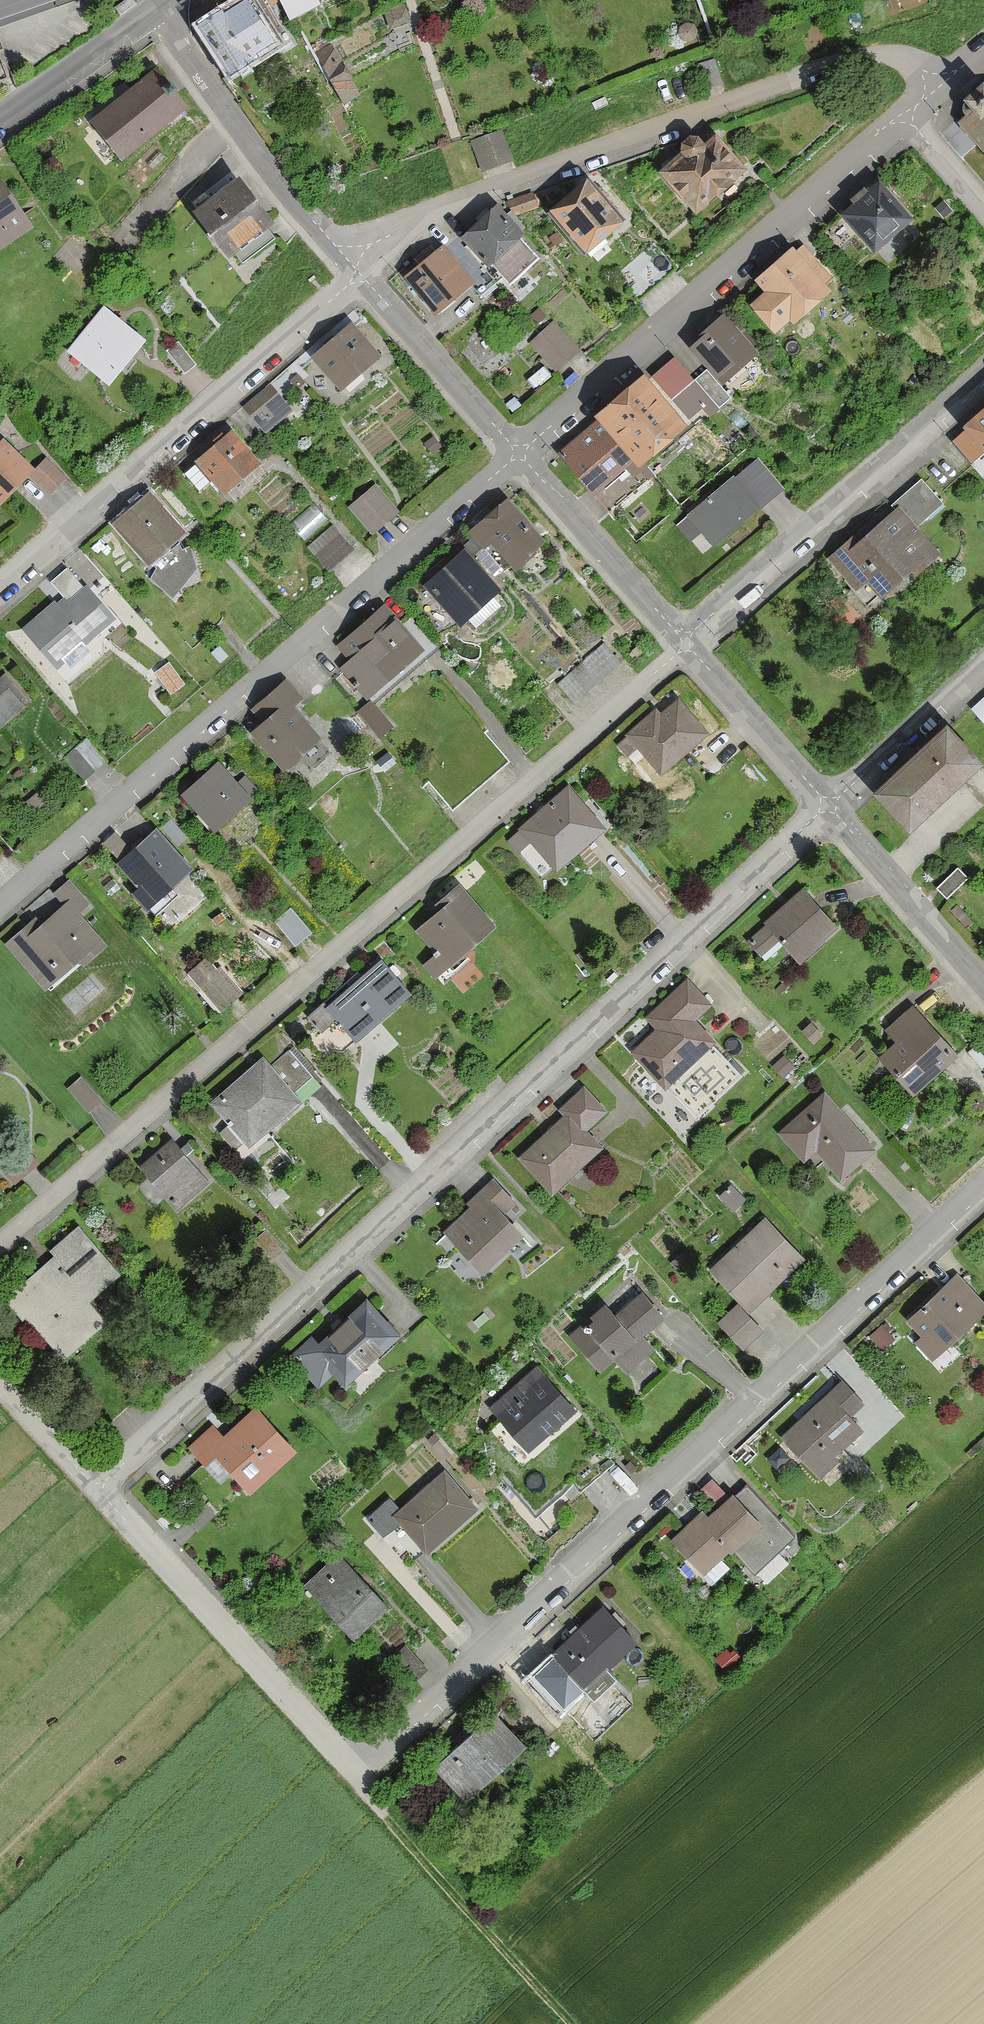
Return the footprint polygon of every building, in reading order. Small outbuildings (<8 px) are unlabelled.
[(282,0),(257,0),(249,4),(247,0),(241,0),(221,11),(220,8),(194,22),(223,74),(252,59),(248,52),(270,40),(258,17),(284,3),(282,0)] [(284,3),(292,19),(318,5),(316,0),(282,0),(284,3)] [(385,16),(392,33),(412,25),(405,7),(385,16)] [(688,25),(685,24),(681,26),(679,28),(678,32),(679,35),(681,38),(686,39),(689,38),(692,36),(693,33),(693,29),(691,26),(688,25)] [(296,33),(286,39),(295,54),(305,48),(296,33)] [(331,42),(315,50),(342,104),(358,96),(331,42)] [(715,61),(700,65),(709,90),(723,86),(715,61)] [(183,104),(152,67),(87,121),(118,158),(183,104)] [(980,78),(960,95),(964,100),(965,115),(956,123),(958,126),(943,139),(962,161),(978,147),(983,154),(983,82),(980,78)] [(503,132),(472,141),(482,172),(513,162),(503,132)] [(713,132),(703,141),(698,134),(688,133),(679,141),(678,152),(658,169),(693,210),(743,168),(713,132)] [(227,164),(182,199),(224,254),(230,250),(240,264),(273,239),(262,225),(269,220),(227,164)] [(583,176),(547,208),(583,248),(592,258),(609,243),(601,233),(619,217),(583,176)] [(853,204),(841,215),(873,251),(910,218),(878,182),(868,191),(863,186),(848,199),(853,204)] [(28,228),(0,184),(0,245),(28,228)] [(532,193),(505,202),(513,214),(537,207),(532,193)] [(442,242),(396,282),(405,292),(409,288),(434,316),(472,282),(481,292),(505,270),(510,276),(535,254),(515,232),(523,225),(510,210),(503,216),(494,206),(447,249),(442,242)] [(763,292),(749,304),(773,331),(787,319),(791,322),(830,288),(826,282),(831,278),(803,246),(797,251),(792,246),(753,280),(763,292)] [(639,301),(675,271),(656,247),(619,277),(639,301)] [(104,303),(69,348),(111,380),(146,335),(104,303)] [(754,353),(722,318),(676,358),(695,379),(708,367),(721,382),(754,353)] [(555,321),(530,344),(558,374),(582,351),(555,321)] [(379,357),(350,322),(310,355),(339,390),(379,357)] [(179,341),(167,350),(185,372),(197,363),(179,341)] [(666,349),(552,447),(597,499),(635,466),(711,401),(666,349)] [(245,407),(266,433),(291,412),(270,387),(245,407)] [(952,442),(971,462),(983,450),(983,413),(952,442)] [(230,431),(182,472),(202,494),(213,484),(221,493),(257,462),(230,431)] [(31,466),(0,438),(0,499),(31,466)] [(45,459),(32,472),(50,491),(64,478),(45,459)] [(687,512),(713,543),(761,502),(735,471),(687,512)] [(855,532),(826,559),(854,590),(844,598),(860,615),(911,570),(915,574),(940,552),(917,527),(943,503),(921,479),(889,508),(892,511),(861,539),(855,532)] [(374,486),(350,507),(373,534),(397,514),(374,486)] [(150,492),(113,525),(148,563),(185,530),(150,492)] [(506,497),(467,531),(473,537),(502,571),(505,574),(544,541),(506,497)] [(332,527),(309,546),(328,569),(351,550),(332,527)] [(473,537),(464,544),(494,578),(502,571),(473,537)] [(463,554),(428,584),(471,634),(506,604),(463,554)] [(68,568),(53,581),(69,599),(59,607),(53,600),(18,630),(56,673),(114,622),(68,568)] [(383,605),(337,645),(350,659),(339,669),(366,701),(432,643),(410,618),(402,625),(383,605)] [(604,645),(557,685),(574,706),(622,665),(604,645)] [(24,707),(0,679),(0,727),(24,707)] [(286,679),(249,709),(260,722),(249,730),(287,774),(301,762),(309,772),(332,752),(292,705),(301,698),(286,679)] [(624,734),(659,774),(707,733),(677,698),(659,714),(654,708),(624,734)] [(379,736),(391,725),(371,703),(359,714),(379,736)] [(874,797),(909,834),(983,766),(983,765),(950,728),(874,797)] [(64,757),(85,782),(106,764),(86,739),(64,757)] [(446,815),(506,762),(487,741),(427,793),(446,815)] [(388,752),(380,757),(385,764),(393,759),(388,752)] [(216,763),(180,793),(212,830),(247,799),(216,763)] [(568,785),(517,829),(557,875),(608,832),(568,785)] [(30,804),(35,810),(44,803),(39,797),(30,804)] [(154,828),(115,863),(136,886),(128,893),(143,909),(190,867),(154,828)] [(959,868),(939,887),(949,897),(969,878),(959,868)] [(68,879),(51,894),(61,905),(28,934),(22,927),(4,943),(44,988),(74,961),(80,967),(107,944),(79,913),(90,903),(68,879)] [(435,952),(422,964),(440,984),(456,970),(450,964),(495,925),(458,882),(437,901),(442,906),(415,929),(435,952)] [(802,889),(747,940),(764,959),(781,944),(799,964),(838,929),(802,889)] [(290,909),(275,923),(295,946),(311,932),(290,909)] [(378,956),(307,1017),(317,1029),(304,1041),(321,1061),(332,1051),(344,1052),(411,994),(378,956)] [(202,962),(192,971),(200,980),(210,971),(202,962)] [(217,970),(198,987),(219,1012),(239,995),(217,970)] [(687,978),(644,1019),(655,1031),(632,1052),(699,1124),(749,1077),(696,1020),(712,1005),(687,978)] [(895,1043),(879,1058),(898,1077),(892,1083),(909,1101),(958,1055),(912,1006),(885,1032),(895,1043)] [(810,1023),(803,1029),(815,1043),(822,1036),(810,1023)] [(312,1077),(290,1052),(272,1068),(262,1057),(210,1103),(228,1124),(212,1137),(234,1162),(302,1102),(294,1093),(312,1077)] [(796,1069),(784,1058),(775,1067),(787,1078),(796,1069)] [(89,1113),(100,1103),(78,1079),(67,1089),(89,1113)] [(583,1086),(558,1109),(564,1117),(519,1158),(553,1196),(604,1149),(586,1129),(606,1111),(583,1086)] [(824,1093),(779,1134),(806,1164),(818,1154),(842,1181),(876,1151),(824,1093)] [(170,1139),(139,1165),(175,1208),(206,1182),(170,1139)] [(443,1233),(483,1276),(526,1236),(505,1214),(517,1203),(494,1178),(464,1206),(468,1210),(443,1233)] [(766,1218),(711,1271),(750,1311),(805,1259),(766,1218)] [(48,1253),(52,1257),(3,1300),(56,1361),(104,1320),(87,1300),(118,1274),(78,1227),(48,1253)] [(671,1264),(681,1274),(692,1264),(682,1254),(671,1264)] [(909,1319),(939,1353),(983,1313),(983,1305),(958,1276),(909,1319)] [(642,1290),(615,1315),(604,1303),(588,1317),(591,1321),(585,1327),(582,1324),(568,1336),(604,1376),(617,1364),(628,1376),(657,1351),(643,1335),(664,1316),(642,1290)] [(311,1335),(288,1357),(319,1390),(334,1376),(346,1389),(400,1338),(365,1299),(318,1343),(311,1335)] [(737,1306),(719,1324),(745,1351),(763,1333),(737,1306)] [(544,1377),(497,1419),(527,1453),(575,1411),(544,1377)] [(842,1380),(781,1437),(816,1475),(865,1431),(851,1416),(864,1404),(842,1380)] [(210,1424),(187,1446),(206,1466),(214,1459),(249,1496),(296,1452),(253,1406),(222,1436),(210,1424)] [(445,1470),(401,1509),(388,1496),(364,1518),(384,1540),(399,1526),(425,1555),(478,1507),(445,1470)] [(702,1510),(671,1538),(704,1576),(760,1526),(731,1494),(707,1515),(702,1510)] [(339,1554),(305,1585),(353,1638),(387,1607),(339,1554)] [(534,1671),(551,1689),(567,1673),(594,1701),(617,1680),(608,1670),(636,1643),(602,1607),(534,1671)] [(406,1647),(391,1661),(413,1685),(428,1670),(406,1647)] [(585,1731),(595,1740),(631,1704),(622,1694),(585,1731)] [(495,1712),(435,1766),(466,1801),(526,1747),(495,1712)]
